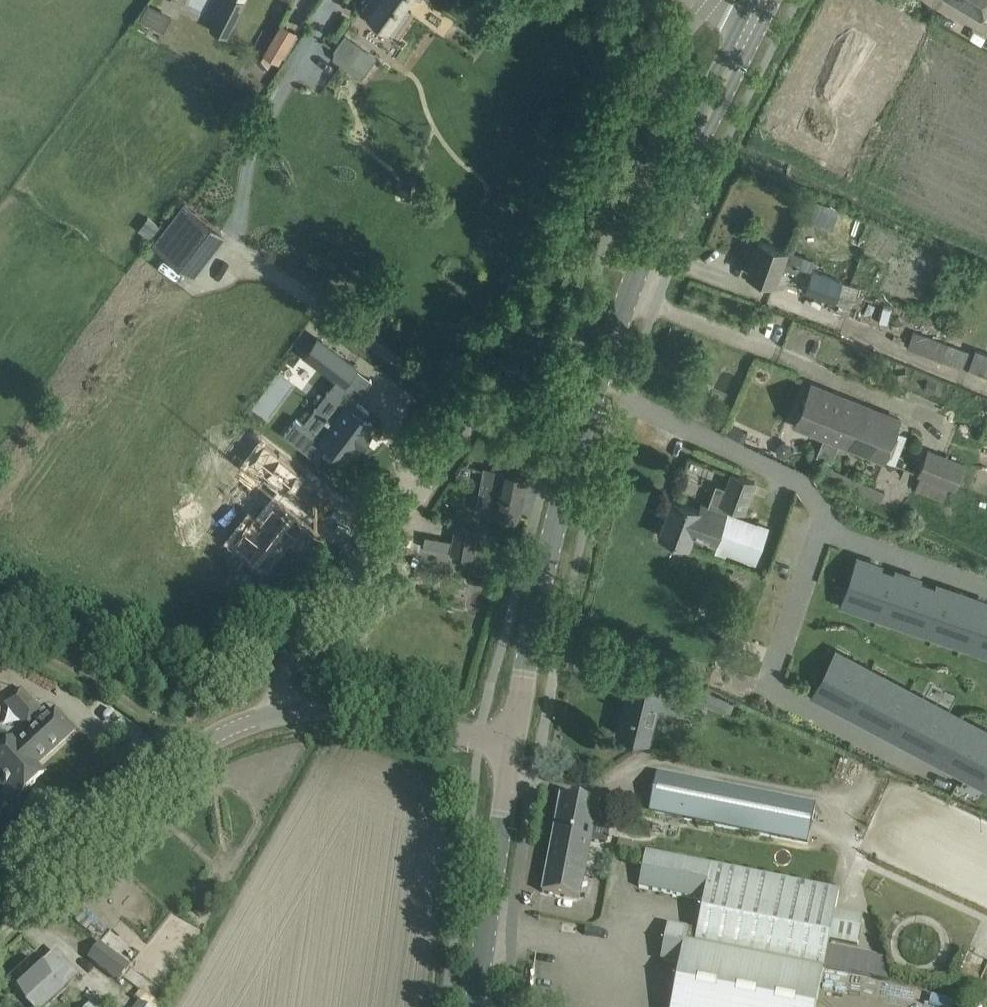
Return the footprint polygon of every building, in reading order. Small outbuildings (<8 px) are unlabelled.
[(204,13),(210,0),(189,0),(187,5),(204,13)] [(244,2),(242,1),(243,0),(225,0),(217,16),(233,24),(244,2)] [(361,9),(394,33),(409,12),(403,8),(408,0),(368,0),(361,9)] [(980,17),(986,6),(986,0),(951,0),(980,17)] [(150,3),(142,18),(167,30),(175,15),(150,3)] [(284,63),(300,29),(282,21),(266,55),(284,63)] [(365,79),(379,54),(345,35),(331,60),(365,79)] [(272,63),(265,55),(257,62),(263,70),(272,63)] [(813,200),(807,217),(835,226),(841,209),(813,200)] [(153,246),(189,273),(221,231),(185,203),(153,246)] [(759,241),(748,273),(774,283),(781,265),(796,270),(797,267),(801,257),(786,252),(786,251),(759,241)] [(808,282),(803,293),(806,294),(819,299),(836,305),(837,303),(839,304),(837,312),(849,317),(852,309),(853,305),(859,287),(845,282),(812,270),(808,282)] [(949,343),(927,336),(914,331),(908,348),(986,375),(986,353),(975,348),(974,352),(949,343)] [(302,418),(291,434),(324,457),(336,442),(353,455),(365,441),(368,443),(378,430),(374,428),(380,421),(370,414),(375,408),(354,393),(358,388),(351,382),(363,367),(324,339),(312,354),(344,378),(308,423),(302,418)] [(839,443),(856,402),(811,383),(794,425),(823,437),(816,454),(819,456),(832,461),(833,458),(839,443)] [(856,402),(839,443),(885,462),(902,421),(856,402)] [(747,433),(730,425),(725,435),(742,443),(747,433)] [(917,476),(922,478),(916,491),(938,500),(944,487),(954,491),(964,466),(927,451),(917,476)] [(819,456),(812,474),(880,501),(884,491),(847,475),(851,465),(833,458),(832,461),(819,456)] [(476,510),(520,518),(527,477),(484,469),(476,510)] [(692,532),(718,541),(729,507),(745,513),(757,480),(731,471),(725,486),(715,483),(707,506),(701,504),(699,510),(673,500),(660,536),(687,546),(692,532)] [(445,538),(444,543),(424,539),(423,547),(472,556),(477,528),(456,524),(453,539),(445,538)] [(856,556),(844,591),(845,592),(846,591),(855,594),(850,609),(879,619),(884,605),(898,610),(902,597),(888,592),(894,574),(881,569),(870,565),(871,561),(856,556)] [(898,610),(893,624),(931,637),(947,592),(936,588),(920,582),(914,601),(902,597),(898,610)] [(947,592),(931,637),(934,638),(937,630),(948,633),(945,642),(961,648),(977,602),(978,598),(949,588),(947,592)] [(961,648),(986,657),(986,606),(977,602),(961,648)] [(829,661),(810,696),(849,717),(861,693),(873,700),(879,688),(867,682),(874,670),(847,656),(841,667),(829,661)] [(873,700),(860,723),(882,734),(907,687),(885,676),(879,688),(873,700)] [(617,734),(636,738),(648,741),(662,684),(630,677),(617,734)] [(672,697),(705,704),(705,703),(731,713),(735,702),(708,692),(709,688),(677,679),(672,697)] [(907,687),(882,734),(888,738),(891,732),(901,714),(911,720),(936,733),(945,738),(957,714),(913,691),(907,687)] [(0,751),(0,778),(4,783),(3,783),(5,786),(17,800),(44,775),(36,766),(73,731),(60,717),(55,711),(49,716),(44,711),(42,712),(21,689),(4,704),(25,728),(31,733),(17,746),(12,740),(0,751)] [(901,714),(891,732),(902,738),(911,720),(901,714)] [(933,761),(974,783),(986,758),(986,730),(957,714),(945,738),(933,761)] [(936,733),(923,756),(933,761),(945,738),(936,733)] [(797,842),(805,803),(648,771),(640,811),(797,842)] [(560,796),(552,840),(574,844),(567,877),(583,880),(598,803),(560,796)] [(574,844),(552,840),(542,893),(579,900),(583,880),(567,877),(574,844)] [(823,969),(839,891),(645,853),(639,887),(702,899),(693,943),(823,969)] [(823,971),(685,943),(687,930),(667,926),(660,961),(679,964),(671,1006),(815,1006),(823,971)] [(101,945),(88,961),(119,984),(133,969),(101,945)] [(10,982),(32,1006),(42,1006),(67,984),(64,981),(73,973),(54,952),(39,966),(34,960),(10,982)] [(162,1006),(139,989),(132,999),(138,1002),(134,1006),(162,1006)]
